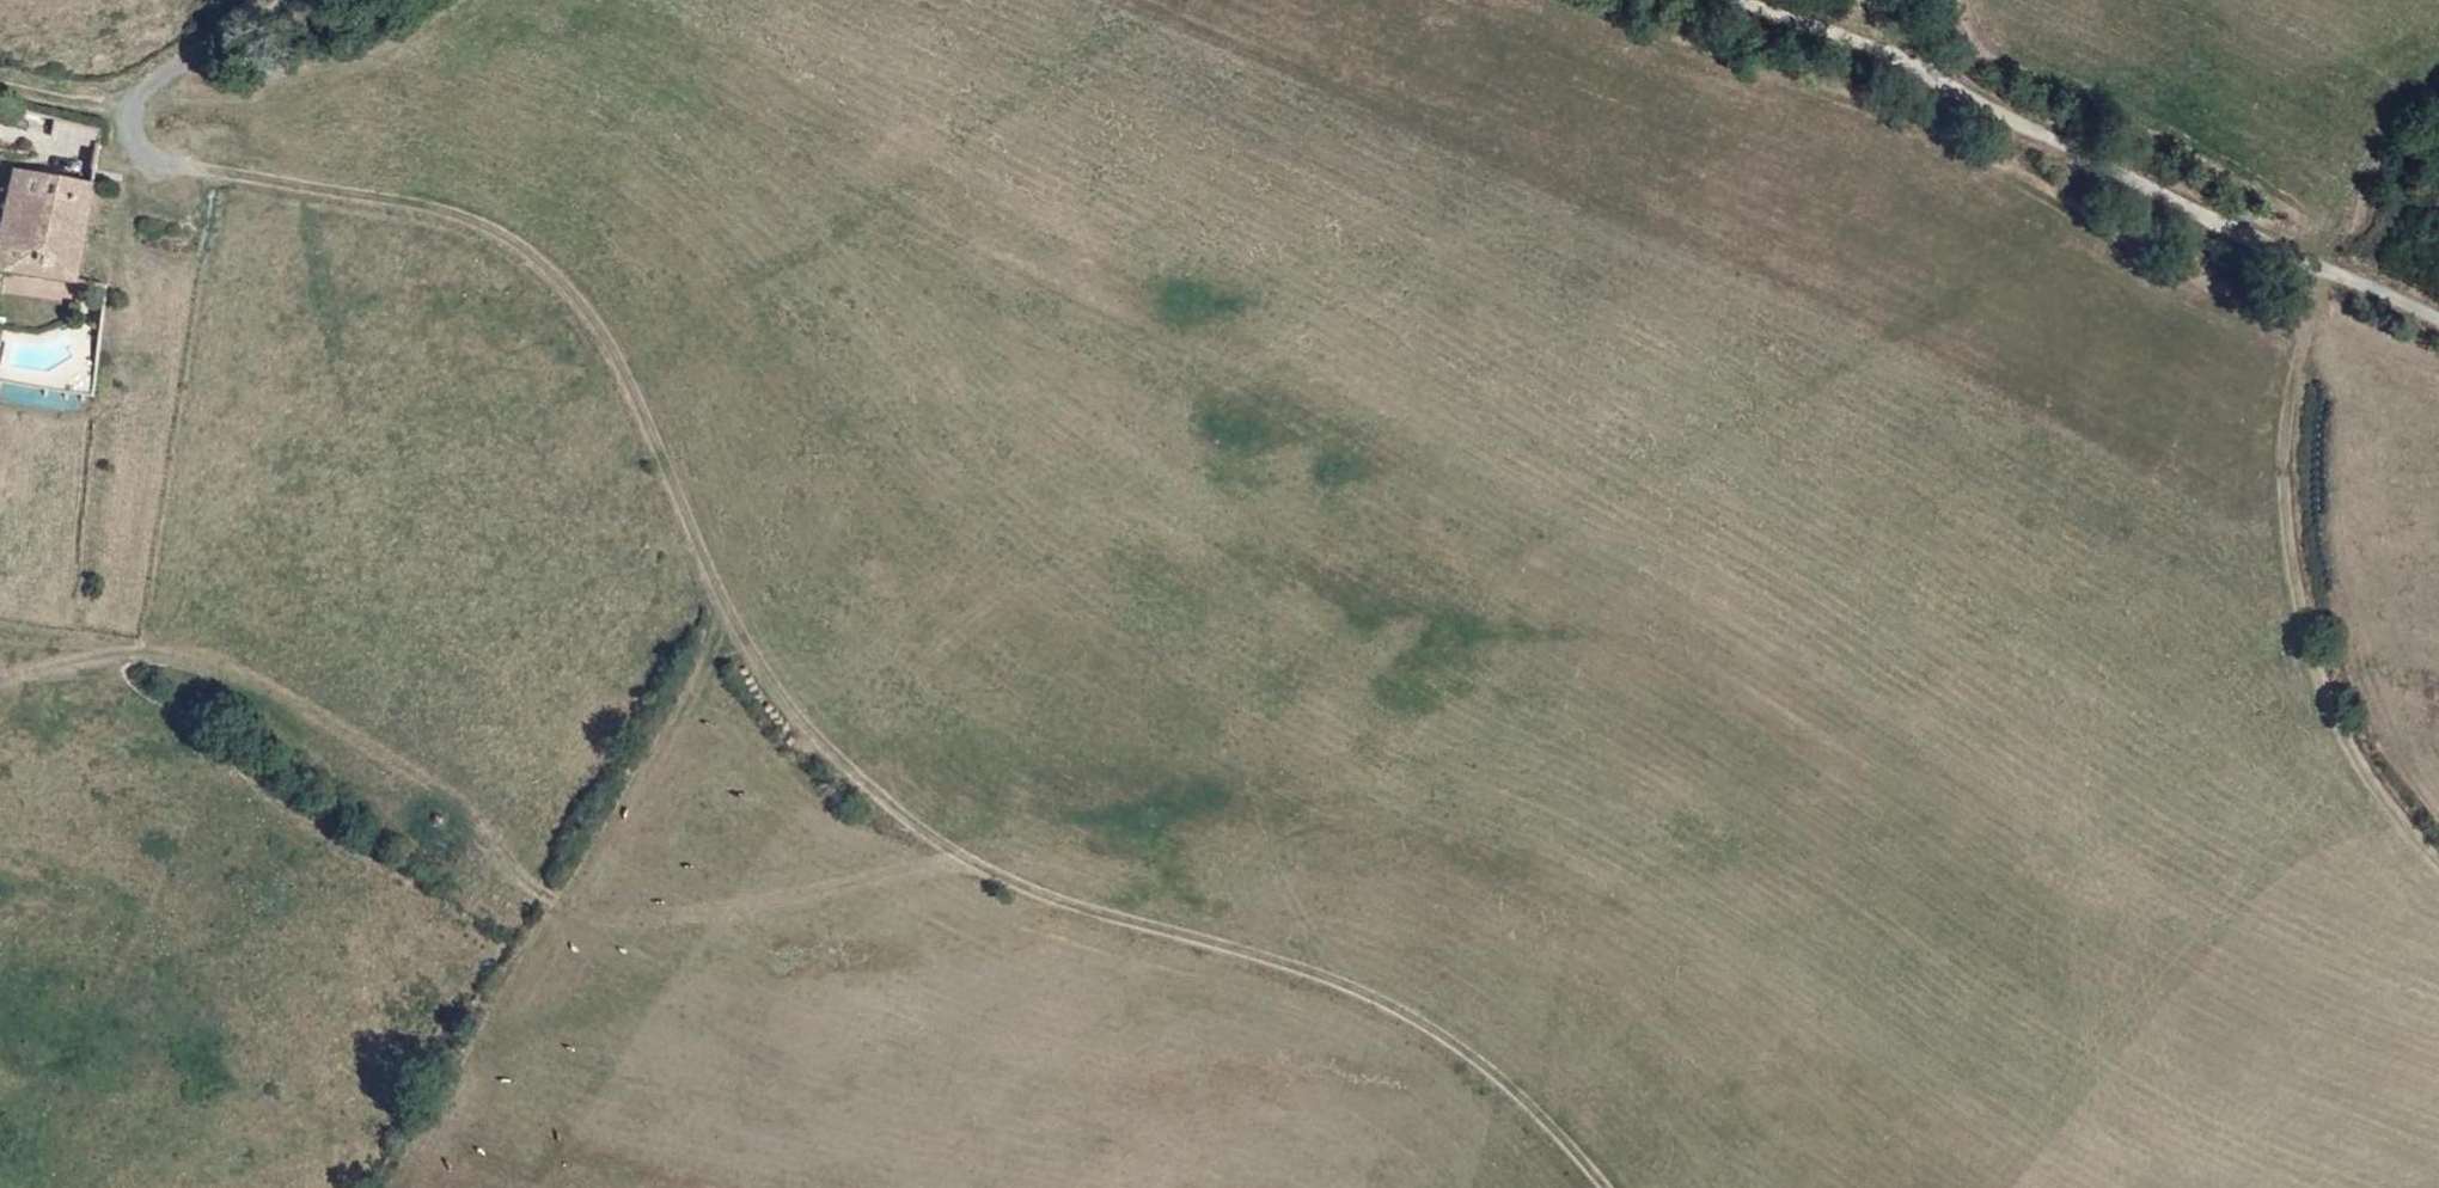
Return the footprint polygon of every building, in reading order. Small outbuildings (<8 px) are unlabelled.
[(0,99),(0,149),(1,149),(6,126),(33,131),(41,109),(0,99)] [(95,187),(10,169),(0,215),(0,269),(74,285),(95,187)]
